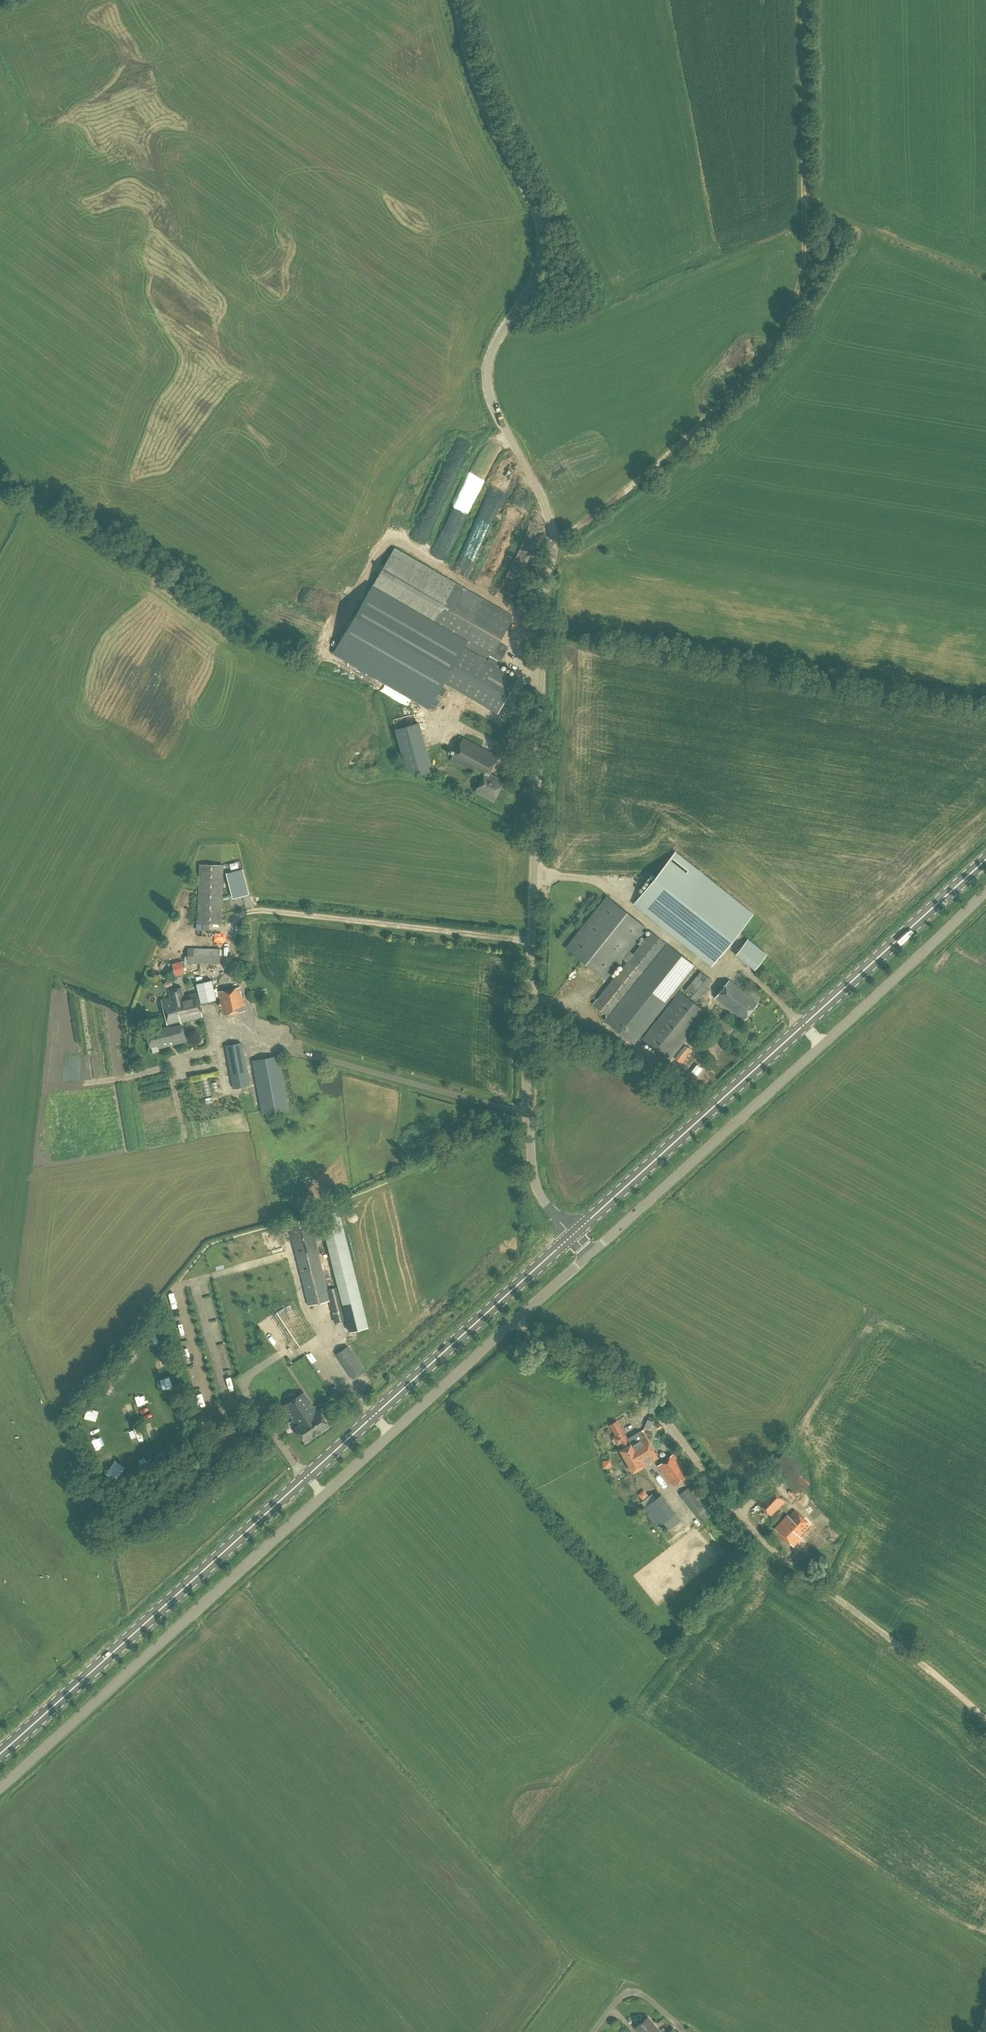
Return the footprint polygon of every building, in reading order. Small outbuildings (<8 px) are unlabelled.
[(369,592),(334,652),(428,707),(431,703),(436,706),(446,689),(441,686),(443,682),(497,714),(518,679),(497,666),(508,648),(499,643),(514,617),(456,583),(395,548),(369,592)] [(459,698),(448,692),(443,702),(454,707),(459,698)] [(400,720),(420,719),(419,704),(399,705),(400,720)] [(419,723),(395,729),(407,772),(431,766),(419,723)] [(451,761),(483,778),(476,791),(493,800),(504,781),(490,773),(499,756),(463,738),(451,761)] [(752,915),(675,853),(635,903),(713,965),(752,915)] [(221,924),(223,865),(200,864),(199,924),(221,924)] [(248,894),(242,869),(226,873),(232,898),(248,894)] [(581,909),(594,887),(588,884),(576,906),(581,909)] [(607,897),(566,948),(606,979),(622,958),(627,962),(593,1004),(609,1017),(606,1021),(634,1043),(643,1032),(673,995),(676,997),(644,1038),(670,1059),(707,1013),(677,989),(695,967),(677,953),(667,945),(651,932),(633,954),(628,951),(646,928),(607,897)] [(747,940),(736,954),(755,969),(766,955),(747,940)] [(187,963),(198,963),(220,964),(220,949),(188,948),(187,963)] [(696,1000),(712,980),(701,972),(685,991),(696,1000)] [(744,1020),(757,1003),(729,981),(716,998),(744,1020)] [(221,1004),(242,999),(240,987),(219,992),(221,1004)] [(165,1014),(199,1005),(196,993),(182,997),(181,992),(171,995),(171,998),(161,1000),(165,1014)] [(242,999),(221,1004),(224,1015),(246,1011),(245,1005),(244,1003),(243,1003),(242,999)] [(181,1022),(202,1016),(199,1005),(165,1014),(168,1027),(147,1032),(151,1047),(159,1045),(159,1047),(170,1045),(168,1038),(175,1036),(173,1027),(173,1026),(181,1024),(181,1022)] [(170,1045),(186,1041),(182,1024),(173,1027),(175,1036),(168,1038),(170,1045)] [(233,1088),(250,1085),(242,1043),(225,1046),(233,1088)] [(682,1064),(692,1050),(685,1045),(674,1058),(682,1064)] [(262,1114),(289,1109),(279,1056),(252,1061),(262,1114)] [(702,1069),(696,1065),(691,1071),(697,1075),(702,1069)] [(309,1218),(288,1223),(309,1306),(329,1301),(335,1322),(347,1319),(350,1332),(368,1327),(367,1321),(364,1309),(339,1210),(321,1215),(338,1286),(327,1289),(309,1218)] [(208,1261),(211,1270),(221,1266),(218,1257),(208,1261)] [(289,1285),(291,1291),(299,1288),(296,1282),(289,1285)] [(353,1379),(364,1371),(348,1346),(336,1354),(353,1379)] [(304,1392),(283,1406),(297,1426),(295,1427),(304,1442),(329,1425),(320,1411),(318,1412),(304,1392)] [(98,1419),(100,1408),(83,1405),(82,1417),(98,1419)] [(633,1442),(631,1439),(630,1437),(627,1439),(617,1420),(610,1425),(616,1435),(613,1437),(617,1445),(620,1443),(623,1448),(620,1450),(633,1472),(648,1463),(641,1450),(636,1453),(631,1444),(633,1443),(633,1442)] [(640,1431),(630,1437),(631,1439),(633,1442),(633,1443),(631,1444),(636,1453),(641,1450),(648,1463),(658,1457),(645,1435),(643,1436),(640,1431)] [(801,1492),(808,1485),(796,1474),(803,1467),(786,1450),(772,1465),(801,1492)] [(658,1466),(664,1474),(674,1486),(689,1474),(674,1453),(658,1466)] [(612,1458),(604,1459),(605,1466),(613,1466),(612,1458)] [(108,1472),(116,1479),(127,1467),(118,1460),(108,1472)] [(700,1522),(709,1515),(688,1487),(679,1494),(700,1522)] [(771,1516),(785,1501),(771,1488),(757,1503),(771,1516)] [(660,1495),(658,1491),(653,1495),(652,1493),(641,1502),(644,1507),(641,1509),(657,1528),(663,1523),(669,1530),(681,1521),(676,1513),(661,1494),(660,1495)] [(810,1525),(795,1510),(785,1520),(783,1519),(774,1528),(793,1546),(805,1533),(809,1529),(808,1527),(810,1525)] [(815,1533),(818,1539),(824,1536),(821,1530),(815,1533)] [(648,2017),(635,2028),(638,2031),(661,2031),(648,2017)]
